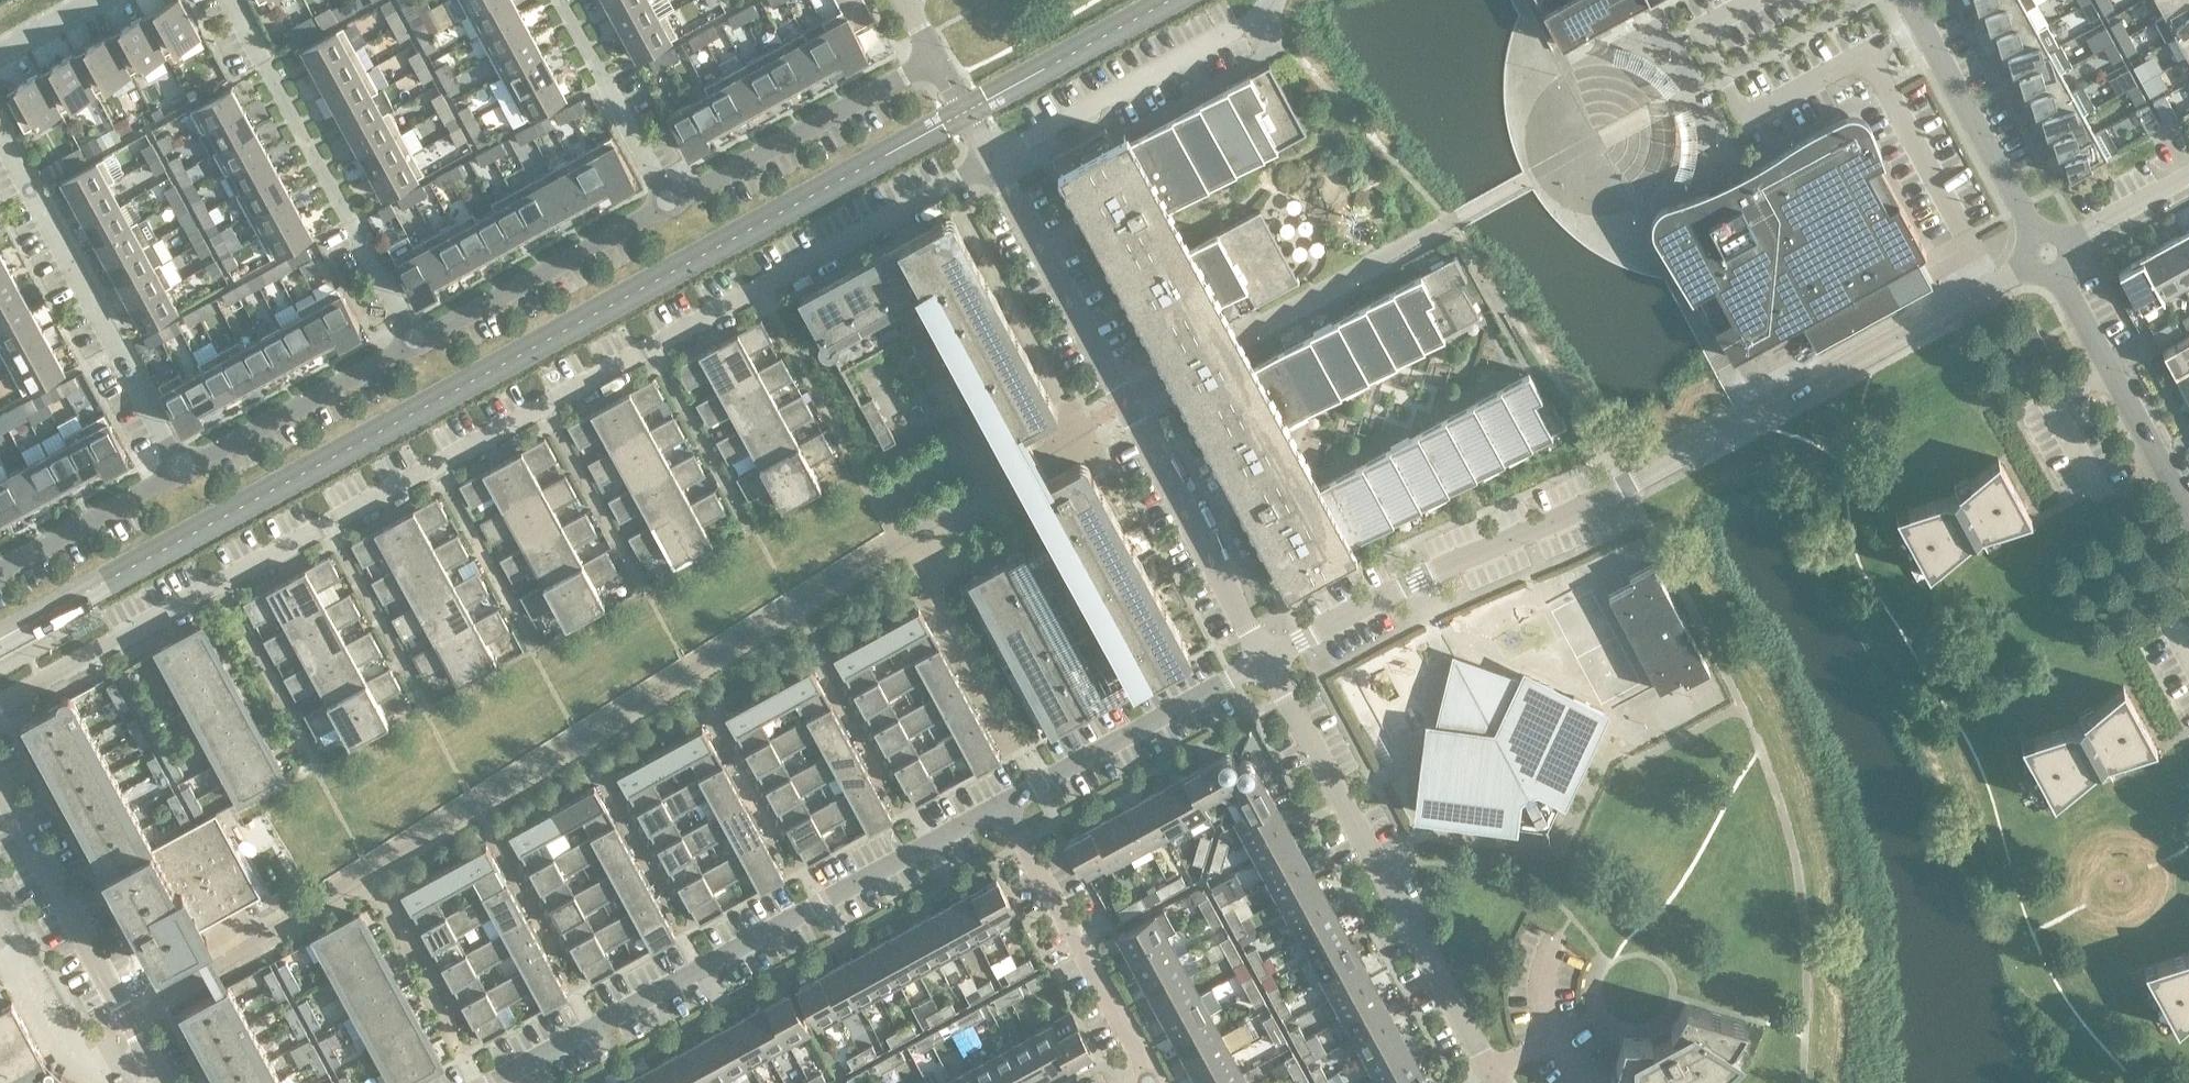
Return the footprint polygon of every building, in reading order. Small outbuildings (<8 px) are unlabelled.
[(154,9),(155,11),(143,17),(164,54),(199,35),(180,0),(171,0),(154,9)] [(331,6),(338,17),(354,8),(350,0),(341,0),(331,6)] [(401,5),(408,18),(418,13),(411,0),(410,0),(401,5)] [(467,14),(491,0),(459,0),(467,14)] [(512,0),(491,0),(467,14),(478,34),(519,12),(512,0)] [(613,15),(640,0),(605,0),(613,15)] [(613,15),(624,36),(665,13),(665,12),(658,16),(649,0),(640,0),(613,15)] [(854,30),(875,18),(865,0),(836,0),(841,10),(822,20),(844,61),(865,50),(854,30)] [(1538,1),(1561,45),(1643,0),(1540,0),(1538,1)] [(1975,8),(1991,0),(1971,0),(1975,8)] [(2036,0),(1991,0),(1975,8),(1987,29),(2025,8),(2037,2),(2036,0)] [(2091,0),(2090,0),(2081,5),(2089,20),(2099,15),(2091,0)] [(2109,0),(2097,0),(2103,12),(2113,7),(2109,0)] [(2164,14),(2152,20),(2164,41),(2175,34),(2188,27),(2188,0),(2164,14)] [(2164,14),(2188,0),(2156,0),(2164,14)] [(758,13),(752,3),(740,10),(745,20),(758,13)] [(402,21),(395,8),(385,14),(392,27),(402,21)] [(2037,29),(2025,8),(1987,29),(1998,50),(2037,29)] [(745,20),(740,10),(727,17),(733,27),(745,20)] [(530,33),(519,12),(478,34),(489,55),(530,33)] [(310,13),(298,19),(305,31),(317,25),(310,13)] [(677,35),(665,13),(624,36),(636,57),(677,35)] [(143,17),(143,15),(119,28),(120,29),(109,36),(129,73),(164,54),(143,17)] [(2119,18),(2110,24),(2118,39),(2128,33),(2119,18)] [(844,61),(822,20),(821,21),(825,28),(807,37),(803,30),(802,31),(825,72),(844,61)] [(409,34),(402,21),(392,27),(399,40),(409,34)] [(422,21),(412,26),(419,39),(429,34),(422,21)] [(718,35),(713,25),(701,32),(706,42),(718,35)] [(302,48),(314,70),(355,48),(343,26),(302,48)] [(2113,41),(2105,26),(2095,32),(2103,47),(2113,41)] [(2175,34),(2187,55),(2188,54),(2188,27),(2175,34)] [(2048,50),(2037,29),(1998,50),(2010,71),(2048,50)] [(825,72),(802,31),(783,42),(805,82),(825,72)] [(706,42),(701,32),(688,39),(693,48),(706,42)] [(542,54),(530,33),(489,55),(501,76),(542,54)] [(2136,48),(2128,33),(2118,39),(2126,54),(2136,48)] [(129,73),(109,36),(108,34),(84,47),(85,49),(74,55),(94,92),(129,73)] [(436,47),(429,34),(419,39),(426,52),(436,47)] [(2122,56),(2113,41),(2103,47),(2112,62),(2122,56)] [(805,82),(783,42),(763,52),(785,93),(805,82)] [(2060,43),(2048,50),(2010,71),(2021,92),(2060,71),(2071,64),(2060,43)] [(679,56),(674,47),(661,53),(667,63),(679,56)] [(366,69),(355,48),(314,70),(325,91),(366,69)] [(425,63),(418,50),(408,56),(415,69),(425,63)] [(785,93),(763,52),(743,63),(766,104),(785,93)] [(94,92),(74,55),(73,53),(50,66),(50,68),(39,74),(60,111),(94,92)] [(667,63),(661,53),(649,60),(654,70),(667,63)] [(553,75),(542,54),(501,76),(512,97),(553,75)] [(2142,60),(2133,65),(2141,80),(2150,75),(2142,60)] [(432,76),(425,63),(415,69),(422,81),(432,76)] [(445,63),(435,68),(442,81),(452,76),(445,63)] [(766,104),(743,63),(724,74),(746,115),(766,104)] [(1306,131),(1269,63),(1130,139),(1126,132),(1112,140),(1104,126),(1050,156),(1082,214),(1081,214),(1170,376),(1181,397),(1182,397),(1228,481),(1228,482),(1286,589),(1356,551),(1351,542),(1408,511),(1408,512),(1431,499),(1430,498),(1555,430),(1556,431),(1567,425),(1561,414),(1559,415),(1553,402),(1547,405),(1528,370),(1505,383),(1507,386),(1502,389),(1500,386),(1414,432),(1416,436),(1411,439),(1409,435),(1366,459),(1368,462),(1363,465),(1361,462),(1319,484),(1285,421),(1313,406),(1311,403),(1316,400),(1318,403),(1361,380),(1359,376),(1364,373),(1366,377),(1452,330),(1450,327),(1455,324),(1457,327),(1479,315),(1460,281),(1466,277),(1454,254),(1253,364),(1239,338),(1228,318),(1299,279),(1260,208),(1189,247),(1167,207),(1306,131)] [(2136,83),(2128,68),(2118,73),(2126,88),(2136,83)] [(377,89),(366,69),(325,91),(337,112),(377,89)] [(2071,91),(2060,71),(2021,92),(2032,112),(2071,91)] [(60,111),(39,74),(38,72),(16,85),(16,86),(4,93),(24,130),(60,111)] [(746,115),(724,74),(704,85),(726,126),(746,115)] [(565,96),(553,75),(512,97),(524,119),(565,96)] [(2159,90),(2150,75),(2141,80),(2149,95),(2159,90)] [(459,88),(452,76),(442,81),(449,94),(459,88)] [(2144,98),(2136,83),(2126,88),(2134,103),(2144,98)] [(196,85),(187,90),(192,98),(200,93),(196,85)] [(726,126),(704,85),(703,85),(707,92),(688,102),(707,136),(726,126)] [(2094,106),(2083,85),(2071,91),(2032,112),(2044,133),(2082,112),(2094,106)] [(190,110),(202,131),(242,109),(231,87),(190,110)] [(378,90),(377,89),(337,112),(348,133),(389,110),(388,109),(381,113),(371,94),(378,90)] [(448,105),(441,92),(431,97),(438,110),(448,105)] [(2165,94),(2152,101),(2164,123),(2177,116),(2165,94)] [(584,108),(579,98),(566,105),(572,115),(584,108)] [(707,136),(688,102),(668,114),(686,147),(707,136)] [(468,104),(458,110),(465,123),(475,117),(468,104)] [(2160,126),(2148,104),(2135,110),(2147,132),(2160,126)] [(455,118),(448,105),(438,110),(445,123),(455,118)] [(572,115),(566,105),(554,112),(559,122),(572,115)] [(254,130),(242,109),(202,131),(202,132),(209,129),(219,148),(213,151),(213,152),(254,130)] [(400,131),(389,110),(348,133),(359,153),(400,131)] [(2094,133),(2082,112),(2044,133),(2055,154),(2094,133)] [(1798,137),(1784,146),(1765,158),(1753,165),(1742,172),(1729,178),(1717,184),(1705,189),(1692,194),(1679,199),(1666,203),(1663,204),(1659,207),(1656,210),(1654,213),(1652,218),(1651,222),(1651,226),(1652,230),(1654,234),(1691,297),(1697,294),(1732,357),(1800,320),(1815,348),(1901,300),(1886,273),(1925,251),(1878,165),(1884,162),(1869,124),(1868,122),(1866,119),(1863,117),(1860,115),(1857,114),(1854,113),(1850,113),(1847,113),(1844,114),(1829,121),(1813,129),(1806,133),(1798,137)] [(2130,114),(2121,119),(2126,129),(2135,124),(2130,114)] [(126,117),(114,124),(121,135),(132,129),(126,117)] [(482,130),(475,117),(465,123),(472,135),(482,130)] [(545,130),(540,120),(527,127),(532,136),(545,130)] [(466,139),(459,126),(449,131),(456,144),(466,139)] [(532,136),(527,127),(515,133),(520,143),(532,136)] [(2105,127),(2094,133),(2055,154),(2067,176),(2117,149),(2105,127)] [(265,151),(254,130),(213,152),(224,173),(265,151)] [(412,152),(400,131),(359,153),(371,174),(412,152)] [(96,134),(81,142),(87,153),(102,145),(96,134)] [(167,134),(157,139),(164,152),(174,147),(167,134)] [(632,177),(610,136),(589,147),(612,188),(632,177)] [(505,151),(500,141),(488,148),(493,158),(505,151)] [(158,155),(151,142),(141,148),(148,161),(158,155)] [(78,146),(63,154),(69,166),(85,157),(78,146)] [(612,188),(589,147),(570,158),(592,199),(612,188)] [(493,158),(488,148),(475,155),(481,165),(493,158)] [(277,172),(265,151),(224,173),(225,174),(232,170),(242,189),(235,193),(236,194),(277,172)] [(424,174),(412,152),(371,174),(383,196),(424,174)] [(165,168),(158,155),(148,161),(155,173),(165,168)] [(178,155),(168,160),(175,173),(185,168),(178,155)] [(62,180),(74,201),(115,179),(103,157),(62,180)] [(592,199),(570,158),(550,169),(572,210),(592,199)] [(466,173),(461,163),(448,170),(454,179),(466,173)] [(192,180),(185,168),(175,173),(182,186),(192,180)] [(572,210),(550,169),(530,180),(553,220),(572,210)] [(454,179),(448,170),(436,177),(441,186),(454,179)] [(288,192),(277,172),(236,194),(247,215),(288,192)] [(115,180),(115,179),(74,201),(85,222),(119,204),(108,184),(115,180)] [(553,220),(530,180),(511,190),(533,231),(553,220)] [(181,197),(174,184),(164,189),(171,202),(181,197)] [(427,194),(421,184),(409,191),(414,201),(427,194)] [(533,231),(511,190),(491,201),(513,242),(533,231)] [(414,201),(409,191),(396,198),(402,208),(414,201)] [(299,213),(288,192),(247,215),(259,236),(299,213)] [(201,196),(191,202),(198,215),(208,209),(201,196)] [(188,210),(181,197),(171,202),(178,215),(188,210)] [(513,242),(491,201),(490,202),(494,209),(476,218),(472,211),(471,212),(494,253),(513,242)] [(395,213),(389,202),(377,209),(383,220),(395,213)] [(130,224),(119,204),(85,222),(97,243),(137,221),(137,220),(130,224)] [(215,222),(208,209),(198,215),(205,227),(215,222)] [(494,253),(471,212),(452,223),(474,263),(494,253)] [(311,235),(299,213),(259,236),(270,257),(311,235)] [(1054,407),(950,216),(801,297),(823,337),(822,338),(821,339),(820,341),(820,342),(820,344),(820,345),(821,346),(821,347),(822,348),(823,349),(824,350),(826,350),(828,351),(829,351),(830,350),(844,376),(937,326),(968,384),(967,384),(975,418),(976,420),(977,422),(977,423),(979,426),(981,428),(982,429),(984,430),(986,432),(989,433),(991,434),(994,434),(997,435),(999,435),(1001,434),(1004,434),(1007,433),(1008,432),(1054,407)] [(149,242),(137,221),(97,243),(108,264),(149,242)] [(474,263),(452,223),(432,233),(454,274),(474,263)] [(204,239),(197,226),(187,231),(194,244),(204,239)] [(2181,233),(2188,248),(2188,229),(2181,233)] [(454,274),(432,233),(412,244),(435,285),(454,274)] [(2181,233),(2160,244),(2181,283),(2188,279),(2188,248),(2181,233)] [(224,238),(214,243),(221,256),(231,251),(224,238)] [(211,251),(204,239),(194,244),(201,257),(211,251)] [(149,242),(108,264),(119,285),(160,262),(153,265),(142,246),(149,242)] [(435,285),(412,244),(392,255),(414,296),(435,285)] [(2181,283),(2160,244),(2144,253),(2146,255),(2141,258),(2160,294),(2162,294),(2181,283)] [(311,257),(306,248),(293,255),(298,264),(311,257)] [(238,264),(231,251),(221,256),(228,269),(238,264)] [(0,255),(0,276),(9,271),(0,255)] [(2160,294),(2141,258),(2117,271),(2118,272),(2119,271),(2140,309),(2161,297),(2163,296),(2162,294),(2160,294)] [(222,272),(215,259),(205,265),(212,278),(222,272)] [(291,268),(286,259),(273,265),(279,275),(291,268)] [(172,283),(160,262),(119,285),(131,306),(172,283)] [(279,275),(273,265),(261,272),(266,282),(279,275)] [(9,271),(0,276),(0,302),(20,291),(9,271)] [(252,290),(247,280),(234,287),(239,297),(252,290)] [(172,284),(172,283),(131,306),(143,327),(176,309),(165,288),(172,284)] [(359,326),(337,286),(316,297),(338,338),(359,326)] [(239,297),(234,287),(222,294),(227,303),(239,297)] [(20,291),(0,302),(0,327),(31,311),(20,291)] [(338,338),(316,297),(296,308),(319,348),(338,338)] [(213,311),(207,302),(195,308),(200,318),(213,311)] [(200,318),(195,308),(182,315),(188,325),(200,318)] [(319,348),(296,308),(299,315),(281,325),(299,359),(319,348)] [(31,311),(0,327),(0,351),(1,353),(41,330),(31,311)] [(772,341),(760,319),(718,343),(739,381),(781,357),(757,369),(749,354),(772,341)] [(2174,319),(2152,331),(2159,344),(2181,332),(2174,319)] [(173,333),(168,323),(155,330),(161,340),(173,333)] [(299,359),(281,325),(261,336),(279,370),(299,359)] [(52,350),(41,330),(1,353),(11,372),(52,350)] [(161,340),(155,330),(143,337),(148,347),(161,340)] [(2162,349),(2173,370),(2188,361),(2188,335),(2162,349)] [(279,370),(261,336),(242,346),(238,339),(237,340),(260,381),(279,370)] [(260,381),(237,340),(218,351),(240,391),(260,381)] [(739,381),(718,343),(675,366),(687,387),(710,374),(719,390),(696,403),(696,404),(739,381)] [(63,370),(52,350),(11,372),(23,393),(63,370)] [(240,391),(218,351),(198,361),(220,402),(240,391)] [(792,378),(781,357),(739,381),(759,418),(801,394),(777,406),(769,391),(792,378)] [(220,402),(198,361),(197,362),(201,369),(183,379),(179,372),(178,372),(201,413),(220,402)] [(2173,370),(2184,390),(2188,387),(2188,361),(2173,370)] [(201,413),(178,372),(158,383),(180,424),(201,413)] [(77,385),(72,376),(59,382),(65,392),(77,385)] [(664,400),(652,379),(610,402),(630,440),(673,416),(672,416),(649,428),(640,413),(664,400)] [(759,418),(739,381),(696,404),(707,424),(731,411),(739,427),(716,440),(716,441),(759,418)] [(65,392),(59,382),(47,389),(52,399),(65,392)] [(813,415),(801,394),(759,418),(779,455),(822,431),(821,431),(798,443),(789,428),(813,415)] [(871,396),(861,402),(859,403),(875,433),(888,426),(871,396)] [(38,407),(33,397),(20,404),(25,414),(38,407)] [(630,440),(610,402),(567,425),(579,446),(602,434),(611,449),(588,462),(588,463),(630,440)] [(25,414),(20,404),(8,411),(13,420),(25,414)] [(125,454),(103,413),(83,425),(105,465),(125,454)] [(684,437),(673,416),(630,440),(651,477),(693,453),(669,465),(661,450),(684,437)] [(779,455),(759,418),(716,441),(728,461),(751,449),(760,464),(736,477),(737,478),(779,455)] [(105,465),(83,425),(63,435),(85,476),(105,465)] [(895,440),(888,426),(875,433),(883,447),(895,440)] [(819,482),(810,465),(833,452),(822,431),(779,455),(790,475),(800,492),(819,482)] [(85,476),(63,435),(62,436),(66,443),(47,453),(65,487),(85,476)] [(556,459),(544,438),(502,461),(522,499),(565,476),(564,475),(541,488),(532,472),(556,459)] [(651,477),(630,440),(588,463),(599,483),(623,471),(631,486),(608,499),(608,500),(651,477)] [(65,487),(47,453),(27,464),(46,498),(65,487)] [(704,474),(693,453),(651,477),(671,514),(713,490),(690,503),(681,487),(704,474)] [(748,498),(771,486),(780,503),(800,492),(790,475),(779,455),(737,478),(748,498)] [(1956,491),(1957,492),(1946,498),(1945,496),(1895,513),(1903,528),(1919,558),(1928,573),(1969,539),(1968,538),(1979,532),(1980,534),(2031,517),(1998,458),(1997,457),(1956,491)] [(522,499),(502,461),(459,484),(471,505),(494,493),(503,508),(479,521),(480,522),(522,499)] [(1024,549),(970,578),(959,585),(1041,735),(1149,676),(1190,654),(1172,620),(1088,467),(1087,466),(1085,465),(1083,464),(1082,463),(1080,463),(1078,463),(1076,464),(1038,484),(1036,486),(1034,487),(1032,490),(1031,492),(1030,495),(1029,496),(1029,498),(1029,500),(1030,503),(1030,504),(1031,505),(1031,507),(1033,510),(1054,532),(1024,549)] [(46,498),(27,464),(8,475),(26,508),(46,498)] [(8,475),(0,479),(0,507),(6,519),(26,508),(8,475)] [(576,496),(565,476),(522,499),(543,536),(585,513),(585,512),(561,525),(553,509),(576,496)] [(671,514),(651,477),(608,500),(619,520),(643,508),(651,523),(628,536),(629,537),(671,514)] [(725,511),(713,490),(671,514),(692,552),(711,541),(702,524),(725,511)] [(448,518),(436,497),(394,520),(414,558),(457,535),(456,534),(433,547),(424,531),(448,518)] [(543,536),(522,499),(480,522),(491,542),(515,530),(523,545),(500,558),(500,559),(543,536)] [(596,533),(585,513),(543,536),(563,573),(605,550),(605,549),(582,562),(573,546),(596,533)] [(692,552),(671,514),(629,537),(640,557),(663,545),(672,562),(692,552)] [(414,558),(394,520),(351,543),(363,565),(386,552),(395,567),(371,580),(372,581),(414,558)] [(468,555),(457,535),(414,558),(435,595),(477,572),(477,571),(453,584),(445,568),(468,555)] [(563,573),(543,536),(500,559),(511,579),(535,567),(543,582),(520,595),(520,596),(563,573)] [(563,573),(574,593),(584,611),(603,600),(593,583),(617,570),(605,550),(563,573)] [(340,577),(328,556),(285,579),(306,617),(349,594),(348,593),(325,606),(316,590),(340,577)] [(435,595),(414,558),(372,581),(383,602),(406,589),(415,604),(392,617),(392,618),(435,595)] [(1710,671),(1654,562),(1630,575),(1634,581),(1607,595),(1656,689),(1685,674),(1688,682),(1710,671)] [(488,592),(477,572),(435,595),(455,632),(497,609),(497,608),(473,621),(465,605),(488,592)] [(574,593),(563,573),(520,596),(532,617),(555,604),(564,621),(584,611),(574,593)] [(518,577),(511,581),(516,591),(523,587),(518,577)] [(306,617),(285,579),(243,602),(255,624),(278,611),(287,627),(263,639),(264,640),(306,617)] [(360,614),(349,594),(306,617),(326,654),(369,631),(368,630),(345,643),(336,627),(360,614)] [(455,632),(435,595),(392,618),(403,639),(427,626),(435,642),(412,654),(412,655),(455,632)] [(939,646),(918,608),(876,631),(886,650),(905,640),(914,658),(896,668),(896,669),(939,646)] [(508,629),(497,609),(455,632),(476,670),(495,659),(485,642),(508,629)] [(541,616),(534,620),(539,630),(546,626),(541,616)] [(326,654),(306,617),(264,640),(275,661),(298,648),(307,664),(284,676),(284,677),(326,654)] [(209,639),(201,625),(157,650),(167,669),(209,646),(206,641),(209,639)] [(380,651),(369,631),(326,654),(347,691),(389,668),(389,667),(365,680),(357,664),(380,651)] [(886,650),(876,631),(833,654),(854,692),(896,669),(896,668),(877,678),(868,661),(886,650)] [(476,670),(455,632),(412,655),(424,676),(447,663),(456,680),(476,670)] [(212,651),(209,646),(167,669),(177,688),(222,663),(215,650),(212,651)] [(959,683),(939,646),(896,669),(906,687),(925,677),(935,695),(916,705),(917,706),(959,683)] [(347,691),(326,654),(284,677),(295,698),(319,685),(327,701),(304,713),(304,714),(347,691)] [(1454,658),(1454,660),(1438,724),(1428,723),(1424,757),(1430,757),(1424,778),(1421,778),(1417,811),(1513,823),(1513,824),(1513,821),(1517,822),(1545,825),(1546,828),(1548,827),(1546,825),(1558,799),(1560,796),(1562,797),(1603,709),(1573,695),(1572,698),(1551,691),(1553,686),(1523,672),(1519,680),(1456,659),(1454,658)] [(229,677),(222,663),(177,688),(188,706),(229,683),(227,678),(229,677)] [(831,705),(810,667),(768,690),(778,710),(797,699),(806,717),(788,727),(788,728),(831,705)] [(400,688),(389,668),(347,691),(358,711),(367,729),(387,718),(377,701),(400,688)] [(906,687),(896,669),(854,692),(874,729),(917,706),(916,705),(898,715),(888,698),(906,687)] [(128,674),(120,678),(127,691),(135,687),(128,674)] [(121,694),(114,681),(106,686),(113,699),(121,694)] [(232,688),(229,683),(188,706),(198,725),(242,700),(235,687),(232,688)] [(979,720),(959,683),(917,706),(927,725),(945,714),(955,732),(936,742),(937,743),(979,720)] [(2081,719),(2082,720),(2071,726),(2070,725),(2020,741),(2053,802),(2094,768),(2093,767),(2104,761),(2105,762),(2156,746),(2122,685),(2081,719)] [(142,700),(135,687),(127,691),(134,704),(142,700)] [(778,710),(768,690),(725,713),(746,751),(788,728),(788,727),(769,737),(760,720),(778,710)] [(315,735),(339,722),(348,739),(367,729),(358,711),(347,691),(304,714),(315,735)] [(61,702),(26,721),(33,735),(36,733),(38,738),(36,739),(43,753),(46,752),(49,756),(46,758),(53,772),(56,770),(59,775),(56,776),(64,790),(66,789),(69,793),(66,795),(74,809),(77,807),(79,812),(76,813),(84,827),(87,826),(89,830),(86,832),(94,846),(97,844),(99,849),(96,850),(104,864),(107,863),(109,867),(107,869),(160,967),(215,937),(207,923),(261,894),(216,811),(152,846),(70,697),(70,696),(68,695),(66,694),(65,695),(63,695),(62,696),(61,697),(61,698),(60,699),(60,700),(60,701),(61,702)] [(128,707),(121,694),(113,699),(120,712),(128,707)] [(250,714),(242,700),(198,725),(208,743),(250,720),(247,715),(250,714)] [(851,742),(831,705),(788,728),(798,747),(817,736),(827,754),(808,764),(809,765),(851,742)] [(927,725),(917,706),(874,729),(894,766),(937,743),(936,742),(918,752),(908,735),(927,725)] [(148,711),(140,715),(147,728),(155,724),(148,711)] [(141,731),(134,718),(126,723),(133,736),(141,731)] [(253,725),(250,720),(208,743),(218,762),(263,737),(255,724),(253,725)] [(1000,758),(979,720),(937,743),(947,762),(966,752),(975,769),(957,779),(958,781),(1000,758)] [(162,737),(155,724),(147,728),(154,741),(162,737)] [(723,764),(702,726),(659,749),(670,769),(689,758),(698,776),(680,786),(680,787),(723,764)] [(798,747),(788,728),(746,751),(766,788),(809,765),(808,764),(790,774),(780,757),(798,747)] [(149,744),(141,731),(133,736),(140,749),(149,744)] [(270,751),(263,737),(218,762),(228,780),(270,757),(267,752),(270,751)] [(871,779),(851,742),(809,765),(819,784),(837,773),(847,791),(828,801),(829,802),(871,779)] [(947,762),(937,743),(894,766),(915,804),(958,781),(957,779),(938,789),(929,772),(947,762)] [(168,748),(160,752),(167,765),(175,761),(168,748)] [(670,769),(659,749),(617,772),(638,810),(680,787),(680,786),(661,796),(652,779),(670,769)] [(1220,821),(1236,763),(1235,763),(1235,762),(1235,761),(1234,759),(1234,758),(1233,757),(1232,756),(1231,755),(1229,754),(1227,754),(1225,754),(1223,755),(1186,775),(1213,824),(1220,821)] [(162,768),(155,755),(146,760),(153,773),(162,768)] [(273,762),(270,757),(228,780),(239,800),(283,775),(276,761),(273,762)] [(1238,764),(1236,763),(1220,821),(1223,827),(1272,800),(1252,764),(1251,762),(1250,761),(1249,760),(1247,759),(1245,759),(1243,760),(1241,761),(1240,762),(1239,762),(1238,763),(1238,764)] [(183,774),(175,761),(167,765),(174,778),(183,774)] [(743,801),(723,764),(680,787),(690,806),(709,796),(719,813),(700,823),(700,824),(743,801)] [(819,784),(809,765),(766,788),(786,825),(829,802),(828,801),(810,811),(800,794),(819,784)] [(169,782),(162,768),(153,773),(161,786),(169,782)] [(1213,824),(1186,775),(1172,783),(1173,784),(1167,787),(1186,822),(1205,811),(1212,825),(1213,824)] [(892,817),(871,779),(829,802),(839,821),(858,811),(867,828),(849,838),(850,840),(892,817)] [(189,785),(180,790),(188,803),(196,798),(189,785)] [(615,823),(594,785),(551,808),(562,828),(580,818),(590,835),(572,845),(572,846),(615,823)] [(690,806),(680,787),(638,810),(658,847),(700,824),(700,823),(681,833),(672,816),(690,806)] [(1186,822),(1167,787),(1162,790),(1161,789),(1147,796),(1167,832),(1186,822)] [(182,806),(175,792),(167,797),(174,810),(182,806)] [(1167,832),(1147,796),(1133,804),(1133,805),(1128,808),(1147,843),(1167,832)] [(203,811),(196,798),(188,803),(195,816),(203,811)] [(1280,814),(1272,800),(1223,827),(1224,828),(1237,821),(1247,839),(1282,820),(1279,815),(1280,814)] [(763,838),(743,801),(700,824),(711,843),(729,833),(739,850),(720,860),(721,861),(763,838)] [(839,821),(829,802),(786,825),(807,863),(850,840),(849,838),(830,849),(820,831),(839,821)] [(189,819),(182,806),(174,810),(181,823),(189,819)] [(562,828),(551,808),(509,832),(530,869),(572,846),(572,845),(553,856),(543,838),(562,828)] [(1147,843),(1128,808),(1122,811),(1122,810),(1108,818),(1127,854),(1147,843)] [(1127,854),(1108,818),(1093,826),(1094,827),(1089,830),(1108,865),(1127,854)] [(1285,826),(1282,820),(1247,839),(1258,859),(1294,839),(1286,825),(1285,826)] [(635,860),(615,823),(572,846),(582,865),(601,855),(610,872),(592,882),(592,883),(635,860)] [(711,843),(700,824),(658,847),(678,884),(721,861),(720,860),(702,870),(692,853),(711,843)] [(1108,865),(1089,830),(1083,833),(1082,832),(1067,840),(1087,876),(1108,865)] [(1200,834),(1196,848),(1207,851),(1211,838),(1200,834)] [(784,876),(763,838),(721,861),(731,880),(749,870),(759,887),(741,898),(741,899),(784,876)] [(1218,839),(1214,853),(1224,856),(1228,843),(1218,839)] [(1302,854),(1294,839),(1258,859),(1269,879),(1303,860),(1300,854),(1302,854)] [(506,882),(486,844),(443,867),(454,887),(472,877),(482,894),(464,904),(464,905),(506,882)] [(582,865),(572,846),(530,869),(550,906),(592,883),(592,882),(573,893),(564,875),(582,865)] [(1207,851),(1196,848),(1192,862),(1203,865),(1207,851)] [(1224,856),(1214,853),(1210,867),(1220,870),(1224,856)] [(655,897),(635,860),(592,883),(602,902),(621,892),(631,909),(612,919),(613,920),(655,897)] [(1306,865),(1303,860),(1269,879),(1279,898),(1315,879),(1308,864),(1306,865)] [(731,880),(721,861),(678,884),(699,922),(741,899),(741,898),(722,908),(712,890),(731,880)] [(454,887),(443,867),(401,891),(422,929),(464,905),(464,904),(445,915),(435,897),(454,887)] [(1180,875),(1168,882),(1173,892),(1186,885),(1180,875)] [(1016,915),(996,879),(981,887),(982,888),(976,891),(995,926),(1016,915)] [(1323,893),(1315,879),(1279,898),(1290,918),(1325,899),(1322,894),(1323,893)] [(527,919),(506,882),(464,905),(474,924),(493,914),(502,931),(484,942),(527,919)] [(1173,892),(1168,882),(1156,888),(1161,898),(1173,892)] [(602,902),(592,883),(550,906),(570,943),(613,920),(612,919),(594,930),(584,912),(602,902)] [(1220,905),(1230,900),(1223,887),(1213,893),(1220,905)] [(995,926),(976,891),(971,894),(970,893),(956,901),(976,937),(995,926)] [(1141,896),(1129,903),(1134,913),(1147,906),(1141,896)] [(1197,902),(1204,914),(1214,909),(1207,896),(1197,902)] [(676,935),(655,897),(613,920),(623,939),(641,929),(651,946),(632,957),(633,958),(676,935)] [(1328,905),(1325,899),(1290,918),(1301,938),(1337,918),(1329,904),(1328,905)] [(976,937),(956,901),(942,909),(942,910),(937,913),(956,948),(976,937)] [(1134,913),(1129,903),(1116,910),(1122,920),(1134,913)] [(474,924),(464,905),(422,929),(442,966),(484,942),(465,952),(456,934),(474,924)] [(1224,912),(1231,925),(1241,920),(1234,907),(1224,912)] [(1221,921),(1214,909),(1204,914),(1211,926),(1221,921)] [(367,927),(359,913),(314,937),(325,957),(367,934),(364,929),(367,927)] [(956,948),(937,913),(931,916),(931,915),(916,922),(936,958),(956,948)] [(1128,949),(1131,954),(1165,935),(1154,915),(1118,934),(1126,949),(1128,949)] [(1345,932),(1337,918),(1301,938),(1312,957),(1346,938),(1343,933),(1345,932)] [(547,956),(527,919),(484,942),(494,961),(513,951),(523,968),(504,979),(505,979),(547,956)] [(623,939),(613,920),(570,943),(591,981),(633,958),(632,957),(614,967),(604,949),(623,939)] [(1248,932),(1241,920),(1231,925),(1238,937),(1248,932)] [(936,958),(916,922),(902,930),(903,931),(897,934),(916,969),(936,958)] [(370,939),(367,934),(325,957),(335,976),(380,951),(372,938),(370,939)] [(916,969),(897,934),(892,937),(891,936),(877,944),(897,980),(916,969)] [(1176,955),(1165,935),(1131,954),(1134,960),(1132,960),(1140,974),(1176,955)] [(1219,941),(1226,953),(1236,948),(1229,935),(1219,941)] [(1349,944),(1346,938),(1312,957),(1322,977),(1358,957),(1351,943),(1349,944)] [(494,961),(484,942),(442,966),(462,1003),(505,979),(504,979),(486,989),(476,971),(494,961)] [(897,980),(877,944),(863,952),(864,953),(858,956),(877,991),(897,980)] [(1245,952),(1252,964),(1262,959),(1255,946),(1245,952)] [(1242,960),(1236,948),(1226,953),(1232,966),(1242,960)] [(387,964),(380,951),(335,976),(345,994),(387,971),(384,966),(387,964)] [(2143,967),(2176,1028),(2188,1017),(2188,952),(2143,967)] [(1187,974),(1176,955),(1140,974),(1148,989),(1149,988),(1152,993),(1187,974)] [(568,994),(547,956),(505,979),(515,998),(533,988),(543,1006),(524,1016),(525,1017),(568,994)] [(877,991),(858,956),(853,959),(852,958),(838,965),(857,1001),(877,991)] [(1366,972),(1358,957),(1322,977),(1333,997),(1368,978),(1365,972),(1366,972)] [(1029,958),(1016,965),(1022,975),(1034,968),(1029,958)] [(1269,971),(1262,959),(1252,964),(1259,977),(1269,971)] [(286,962),(277,966),(284,979),(293,975),(286,962)] [(857,1001),(838,965),(823,973),(824,974),(819,977),(838,1012),(857,1001)] [(1022,975),(1016,965),(1004,971),(1009,981),(1022,975)] [(279,982),(272,969),(264,974),(271,987),(279,982)] [(390,976),(387,971),(345,994),(355,1013),(400,988),(393,975),(390,976)] [(1025,980),(1030,990),(1043,983),(1038,973),(1025,980)] [(1198,994),(1187,974),(1152,993),(1155,999),(1154,1000),(1162,1014),(1198,994)] [(300,988),(293,975),(284,979),(292,992),(300,988)] [(1240,980),(1247,993),(1257,987),(1250,975),(1240,980)] [(838,1012),(819,977),(813,980),(813,979),(798,987),(817,1023),(838,1012)] [(1371,983),(1368,978),(1333,997),(1344,1016),(1380,997),(1372,983),(1371,983)] [(515,998),(505,979),(462,1003),(483,1040),(525,1017),(524,1016),(506,1026),(496,1008),(515,998)] [(989,979),(977,986),(982,996),(995,989),(989,979)] [(286,995),(279,982),(271,987),(278,1000),(286,995)] [(1018,984),(1005,991),(1011,1001),(1023,994),(1018,984)] [(228,985),(183,1009),(185,1011),(187,1010),(190,1014),(187,1016),(195,1030),(197,1028),(200,1033),(197,1034),(205,1049),(208,1047),(210,1051),(207,1053),(215,1067),(218,1066),(220,1070),(217,1071),(224,1082),(282,1082),(228,985)] [(982,996),(977,986),(964,993),(970,1003),(982,996)] [(1267,991),(1274,1004),(1284,998),(1277,986),(1267,991)] [(1264,1000),(1257,987),(1247,993),(1254,1005),(1264,1000)] [(407,1002),(400,988),(355,1013),(365,1031),(407,1008),(404,1003),(407,1002)] [(1011,1001),(1005,991),(993,998),(998,1008),(1011,1001)] [(774,1002),(768,1005),(787,1040),(808,1029),(788,993),(773,1001),(774,1002)] [(1209,1014),(1198,994),(1162,1014),(1169,1028),(1171,1027),(1174,1033),(1209,1014)] [(1388,1011),(1380,997),(1344,1016),(1355,1036),(1389,1017),(1387,1012),(1388,1011)] [(1291,1011),(1284,998),(1274,1004),(1281,1016),(1291,1011)] [(306,999),(298,1003),(305,1016),(313,1012),(306,999)] [(11,1001),(7,1003),(0,1007),(0,1082),(76,1082),(53,1071),(54,1070),(54,1069),(53,1067),(52,1066),(51,1065),(50,1065),(48,1065),(47,1065),(11,1001)] [(950,1001),(937,1008),(943,1018),(955,1011),(950,1001)] [(1661,1032),(1651,1037),(1623,1037),(1610,1082),(1715,1082),(1723,1077),(1717,1071),(1738,1050),(1731,1046),(1746,1021),(1685,1003),(1670,1027),(1661,1032)] [(787,1040),(768,1005),(763,1008),(762,1007),(748,1014),(768,1051),(787,1040)] [(299,1019),(292,1006),(284,1011),(291,1024),(299,1019)] [(978,1006),(966,1013),(971,1023),(984,1016),(978,1006)] [(410,1013),(407,1008),(365,1031),(376,1050),(420,1025),(413,1012),(410,1013)] [(943,1018),(937,1008),(925,1014),(930,1024),(943,1018)] [(320,1025),(313,1012),(305,1016),(312,1029),(320,1025)] [(971,1023),(966,1013),(953,1020),(959,1029),(971,1023)] [(1088,1048),(1069,1013),(1049,1024),(1069,1061),(1083,1053),(1083,1051),(1088,1048)] [(768,1051),(748,1014),(734,1022),(734,1024),(729,1027),(748,1061),(768,1051)] [(1219,1033),(1209,1014),(1174,1033),(1177,1038),(1175,1039),(1183,1053),(1219,1033)] [(1262,1020),(1269,1032),(1279,1027),(1272,1014),(1262,1020)] [(1392,1023),(1389,1017),(1355,1036),(1365,1056),(1402,1036),(1394,1022),(1392,1023)] [(306,1032),(299,1019),(291,1024),(298,1037),(306,1032)] [(911,1022),(898,1029),(904,1039),(916,1032),(911,1022)] [(971,1023),(959,1029),(970,1050),(982,1043),(971,1023)] [(1069,1061),(1049,1024),(1029,1035),(1048,1070),(1054,1067),(1055,1068),(1069,1061)] [(428,1039),(420,1025),(376,1050),(386,1068),(428,1045),(425,1040),(428,1039)] [(1288,1031),(1295,1043),(1305,1038),(1298,1025),(1288,1031)] [(748,1061),(729,1027),(723,1030),(723,1028),(709,1036),(728,1072),(748,1061)] [(939,1027),(926,1034),(932,1044),(944,1037),(939,1027)] [(1285,1039),(1279,1027),(1269,1032),(1276,1045),(1285,1039)] [(904,1039),(898,1029),(886,1036),(891,1046),(904,1039)] [(1230,1053),(1219,1033),(1183,1053),(1191,1067),(1192,1067),(1195,1072),(1230,1053)] [(932,1044),(926,1034),(914,1041),(919,1051),(932,1044)] [(1048,1070),(1029,1035),(1010,1046),(1029,1082),(1044,1074),(1043,1073),(1048,1070)] [(326,1036),(318,1040),(325,1053),(333,1049),(326,1036)] [(728,1072),(709,1036),(694,1044),(695,1045),(690,1048),(709,1082),(728,1072)] [(1409,1050),(1402,1036),(1365,1056),(1376,1076),(1411,1056),(1408,1051),(1409,1050)] [(1312,1050),(1305,1038),(1295,1043),(1302,1056),(1312,1050)] [(319,1056),(312,1043),(304,1048),(311,1061),(319,1056)] [(871,1044),(859,1051),(864,1061),(877,1054),(871,1044)] [(428,1045),(386,1068),(394,1082),(405,1082),(441,1063),(433,1049),(430,1050),(428,1045)] [(1010,1046),(990,1057),(1004,1082),(1028,1082),(1029,1082),(1010,1046)] [(690,1048),(684,1051),(683,1050),(669,1058),(683,1082),(708,1082),(709,1082),(690,1048)] [(340,1062),(333,1049),(325,1053),(332,1066),(340,1062)] [(900,1049),(887,1056),(893,1066),(905,1059),(900,1049)] [(864,1061),(859,1051),(846,1057),(852,1067),(864,1061)] [(1230,1053),(1195,1072),(1198,1078),(1197,1078),(1199,1082),(1222,1082),(1241,1073),(1230,1053)] [(1283,1059),(1290,1071),(1300,1066),(1293,1053),(1283,1059)] [(326,1069),(319,1056),(311,1061),(318,1074),(326,1069)] [(893,1066),(887,1056),(875,1063),(880,1073),(893,1066)] [(1411,1056),(1376,1076),(1380,1082),(1409,1082),(1423,1075),(1415,1061),(1414,1062),(1411,1056)] [(990,1057),(970,1068),(979,1082),(1004,1082),(990,1057)] [(669,1058),(655,1065),(656,1067),(650,1070),(657,1082),(683,1082),(669,1058)] [(1310,1070),(1317,1082),(1327,1077),(1320,1064),(1310,1070)] [(1300,1066),(1290,1071),(1297,1082),(1299,1082),(1307,1078),(1300,1066)] [(867,1067),(856,1073),(862,1082),(872,1077),(867,1067)] [(970,1068),(951,1078),(953,1082),(979,1082),(970,1068)] [(650,1070),(645,1073),(644,1071),(630,1079),(632,1082),(657,1082),(650,1070)] [(808,1078),(811,1082),(823,1082),(826,1081),(821,1071),(808,1078)] [(338,1077),(341,1082),(352,1082),(346,1073),(338,1077)] [(856,1073),(846,1078),(849,1082),(861,1082),(862,1082),(856,1073)] [(1241,1073),(1222,1082),(1246,1082),(1241,1073)]
